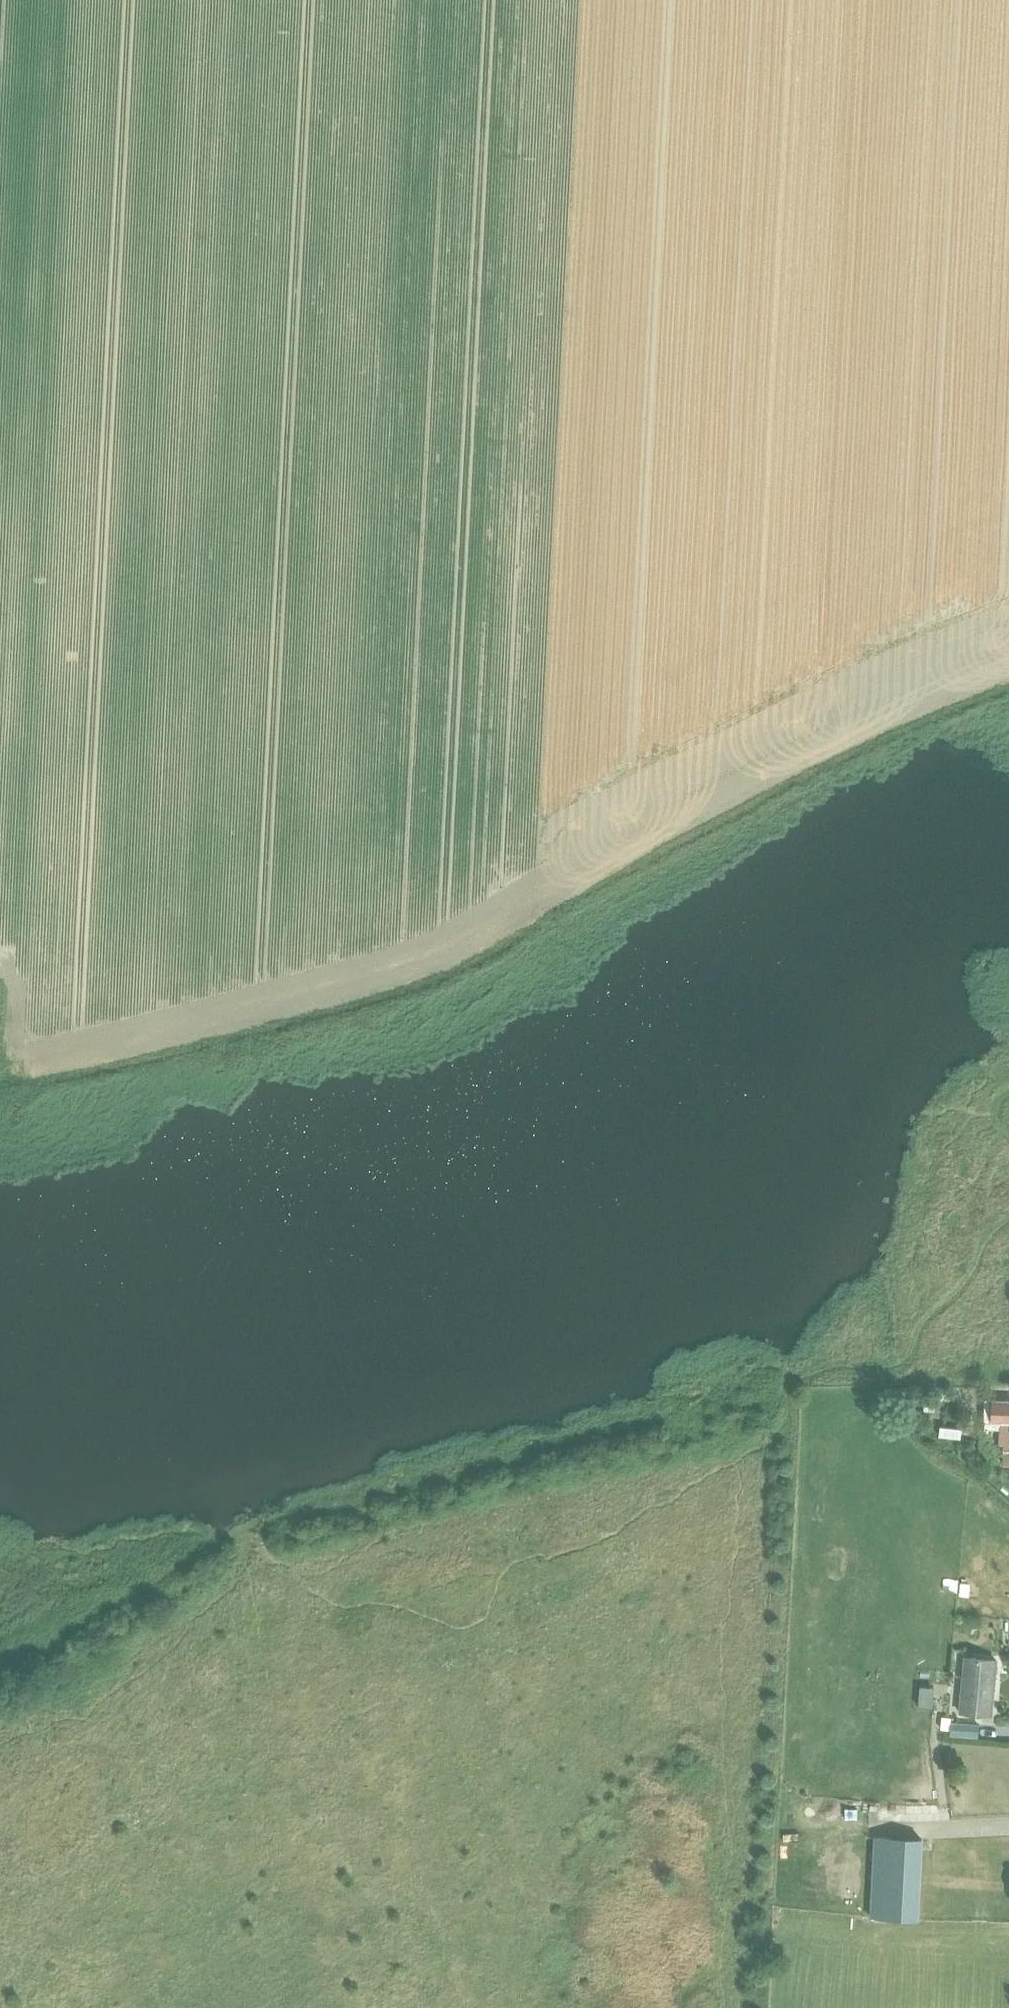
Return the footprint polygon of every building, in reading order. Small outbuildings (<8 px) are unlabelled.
[(989,1421),(998,1421),(998,1444),(1002,1445),(1002,1463),(1008,1464),(1008,1400),(990,1400),(989,1421)] [(974,1592),(976,1574),(965,1573),(964,1591),(974,1592)] [(960,1712),(991,1715),(997,1659),(966,1657),(960,1712)] [(949,1733),(978,1737),(979,1724),(951,1721),(949,1733)] [(871,1916),(918,1919),(922,1839),(875,1836),(871,1916)]
